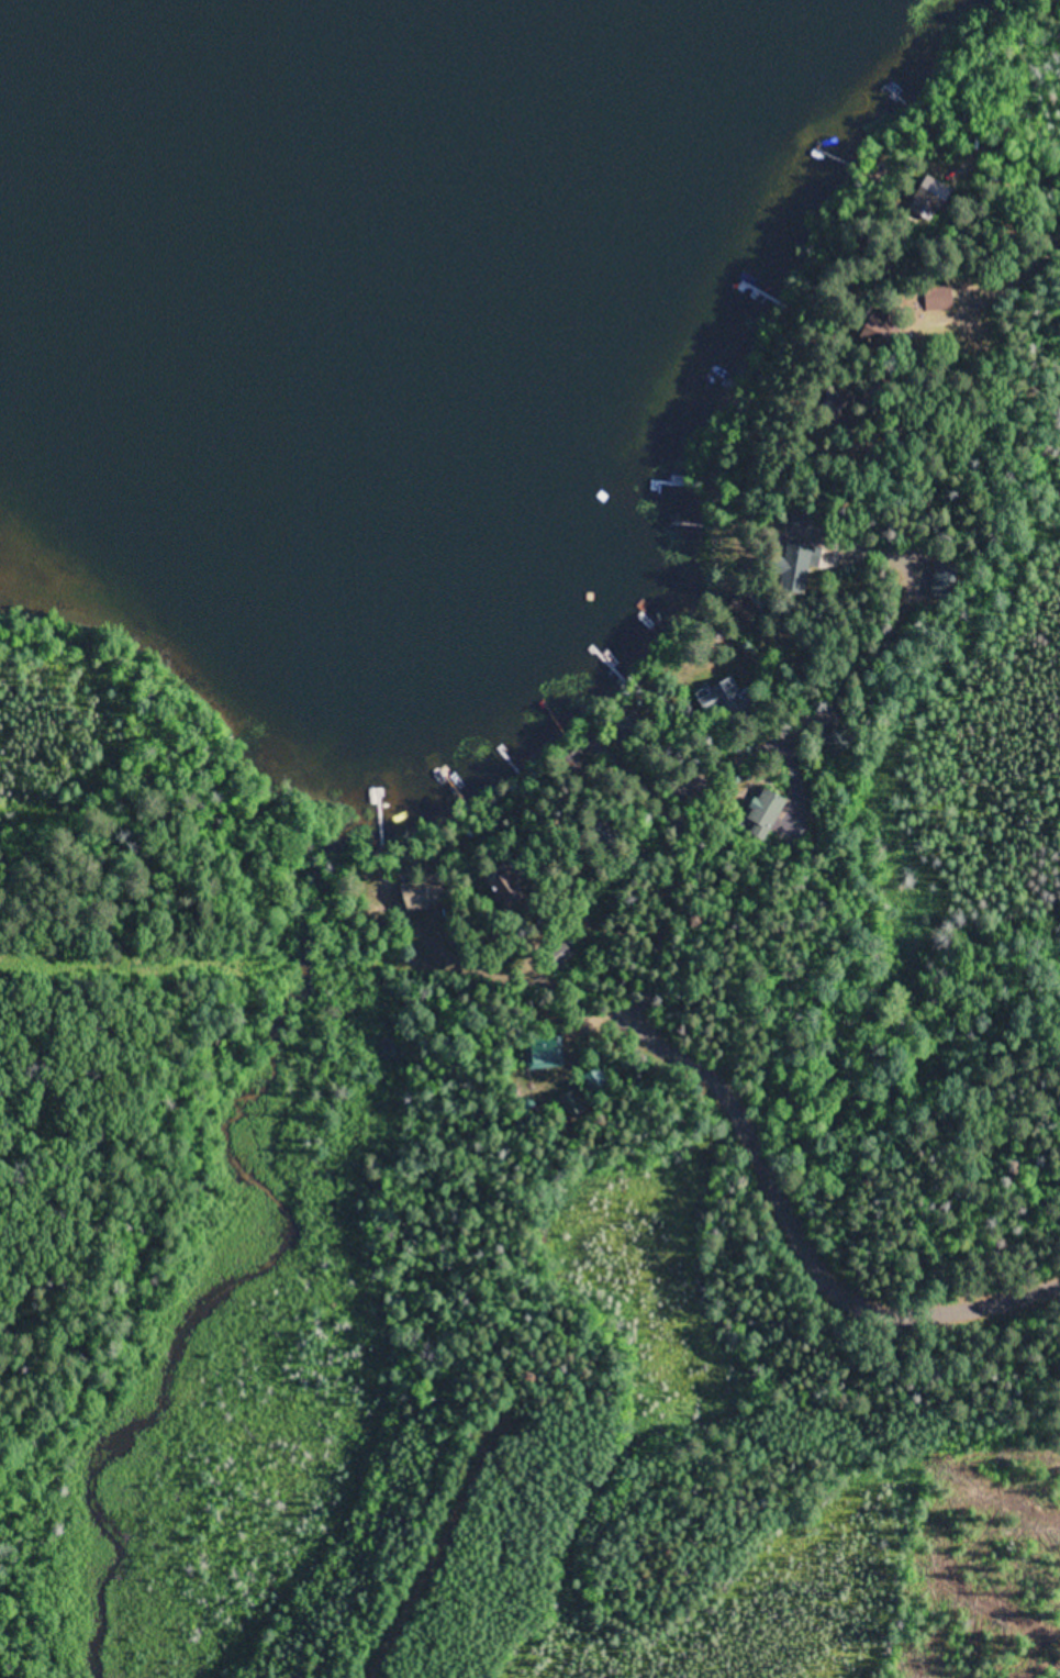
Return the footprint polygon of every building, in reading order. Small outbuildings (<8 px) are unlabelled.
[(726,714),(712,685),(691,695),(705,724),(726,714)] [(735,829),(759,839),(777,796),(754,786),(735,829)] [(519,876),(512,861),(477,877),(491,908),(518,896),(511,879),(519,876)] [(407,882),(415,908),(441,900),(433,874),(407,882)] [(570,951),(558,937),(541,951),(552,965),(570,951)] [(559,1063),(558,1032),(522,1033),(523,1065),(559,1063)] [(579,1071),(587,1090),(608,1081),(600,1063),(579,1071)] [(585,1106),(578,1084),(557,1091),(564,1113),(585,1106)]
